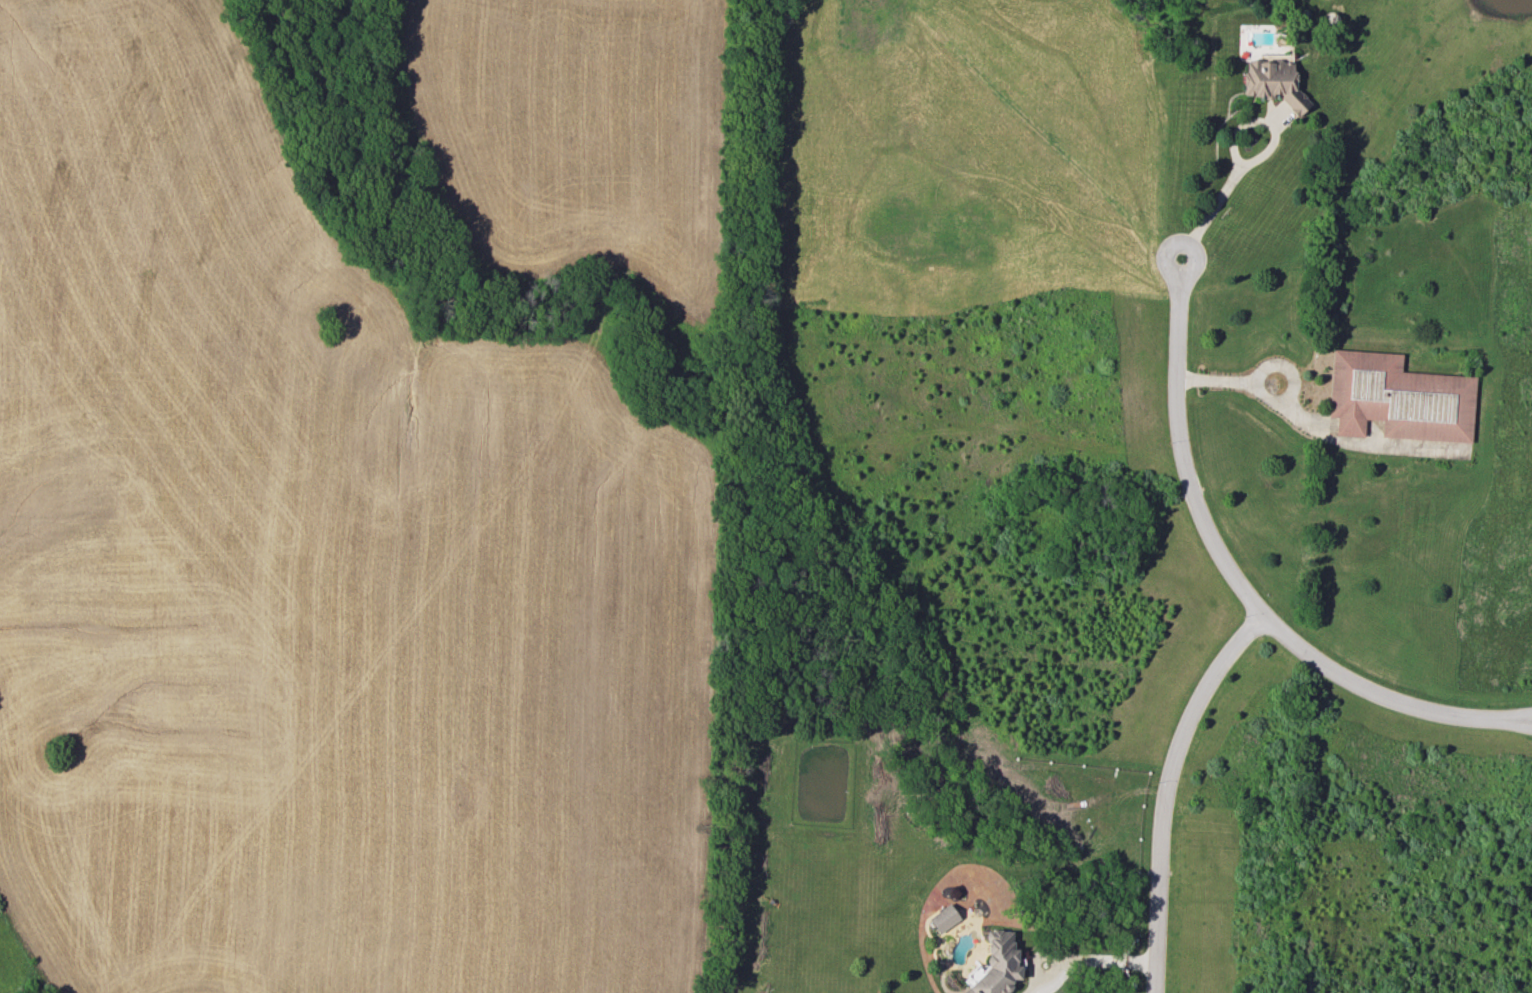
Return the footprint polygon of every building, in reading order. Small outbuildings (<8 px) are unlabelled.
[(1243,97),(1272,96),(1276,93),(1296,116),(1311,104),(1296,87),(1296,73),(1293,69),(1293,62),(1282,62),(1281,60),(1258,61),(1257,59),(1245,59),(1246,70),(1242,73),(1243,97)] [(1471,442),(1475,376),(1400,372),(1401,353),(1332,349),(1328,416),(1336,417),(1335,435),(1364,436),(1365,419),(1382,420),(1381,437),(1471,442)] [(937,932),(959,919),(949,902),(927,916),(937,932)] [(1012,986),(1012,978),(1020,978),(1021,961),(1017,958),(1018,950),(1012,945),(1013,930),(987,929),(986,965),(984,967),(974,966),(966,974),(972,981),(960,992),(1004,992),(1012,986)]
